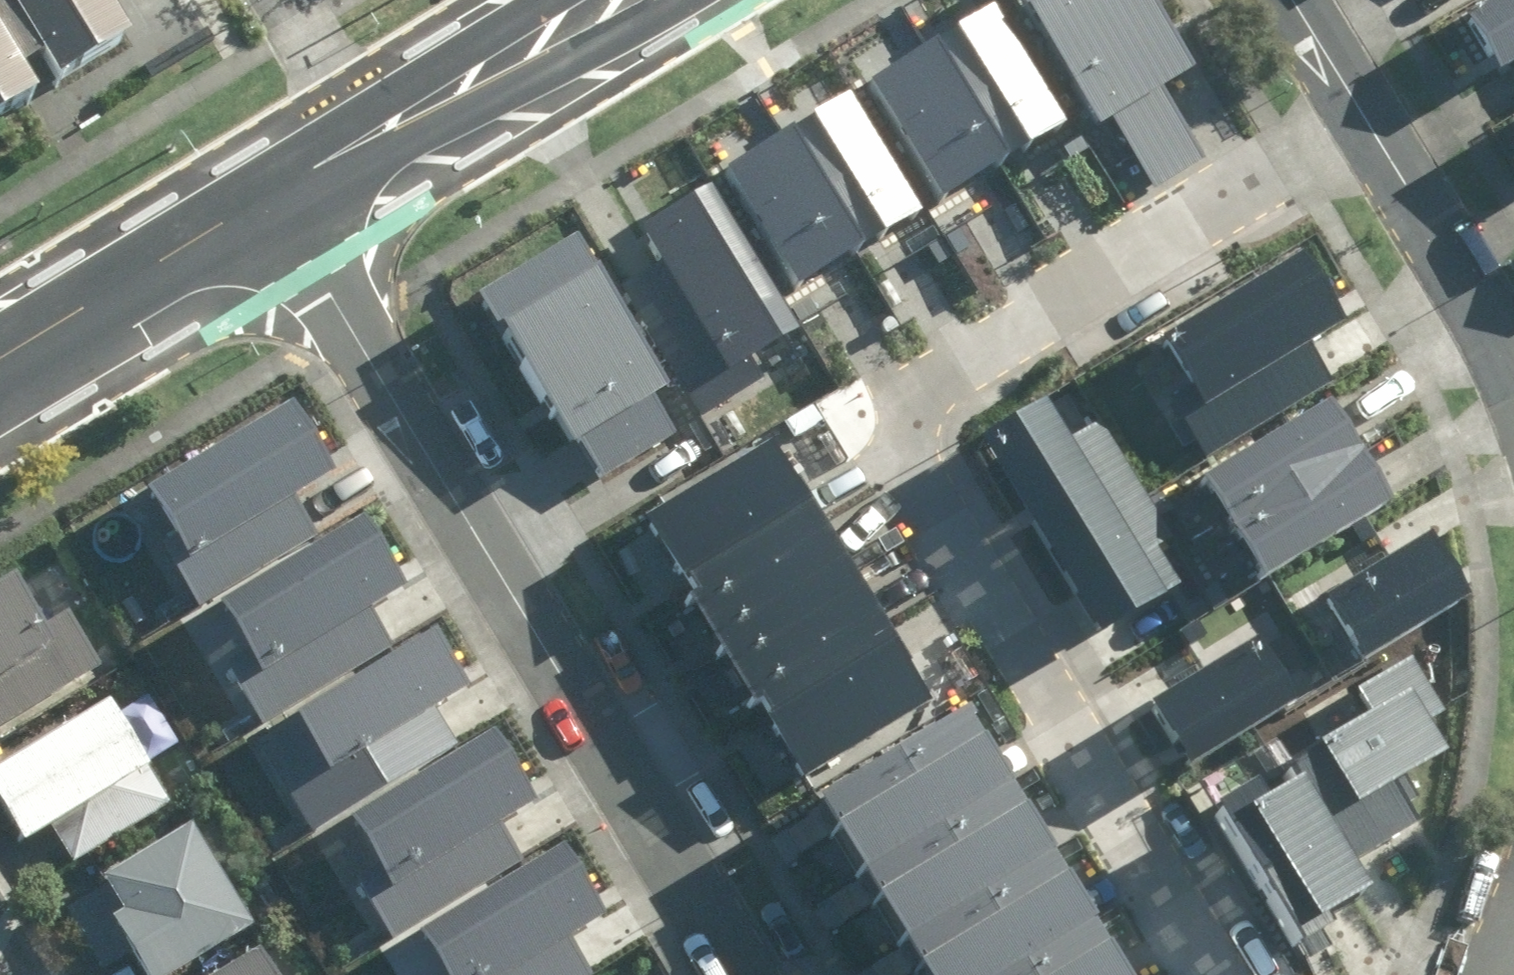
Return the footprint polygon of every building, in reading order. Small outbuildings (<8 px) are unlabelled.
[(148,65),(112,2),(116,0),(0,0),(0,150),(148,65)] [(1150,0),(993,0),(720,165),(794,287),(1086,110),(1095,125),(1111,116),(1151,182),(1207,148),(1167,82),(1191,67),(1150,0)] [(1468,6),(1503,67),(1513,61),(1513,0),(1478,0),(1468,6)] [(624,278),(704,411),(760,378),(748,357),(796,328),(711,184),(640,226),(658,258),(624,278)] [(663,379),(574,234),(475,295),(565,439),(580,430),(605,470),(675,426),(651,386),(663,379)] [(1301,253),(1159,338),(1219,437),(1329,370),(1308,336),(1340,317),(1301,253)] [(1072,380),(982,433),(1099,630),(1189,577),(1072,380)] [(1333,402),(1207,475),(1263,572),(1389,499),(1333,402)] [(291,403),(149,491),(189,553),(170,565),(196,607),(319,531),(293,489),(331,465),(291,403)] [(647,514),(688,578),(810,502),(769,437),(647,514)] [(688,578),(729,643),(851,566),(810,502),(688,578)] [(359,516),(217,605),(256,667),(237,678),(264,721),(387,644),(360,602),(398,578),(359,516)] [(1423,527),(1322,587),(1362,654),(1463,594),(1423,527)] [(729,643),(770,707),(892,631),(851,566),(729,643)] [(0,595),(0,722),(101,663),(46,569),(0,595)] [(770,707),(811,772),(933,695),(892,631),(770,707)] [(427,632),(258,739),(313,826),(457,736),(435,702),(462,686),(427,632)] [(1255,634),(1151,694),(1187,757),(1291,697),(1255,634)] [(1288,757),(1209,803),(1291,940),(1370,893),(1352,864),(1418,825),(1391,780),(1443,749),(1406,686),(1354,717),(1288,757)] [(810,796),(853,866),(1001,776),(958,705),(810,796)] [(29,843),(150,766),(112,708),(0,779),(0,798),(29,843)] [(488,727),(346,815),(385,877),(366,889),(393,931),(516,855),(489,812),(527,789),(488,727)] [(853,866),(896,936),(1044,846),(1001,776),(853,866)] [(195,827),(95,888),(148,974),(174,974),(255,926),(195,827)] [(418,929),(447,974),(578,974),(588,969),(561,926),(599,903),(560,841),(418,929)] [(920,974),(991,974),(1087,916),(1044,846),(896,936),(920,974)] [(1087,916),(991,974),(1123,974),(1087,916)] [(264,954),(228,974),(277,974),(264,954)]
